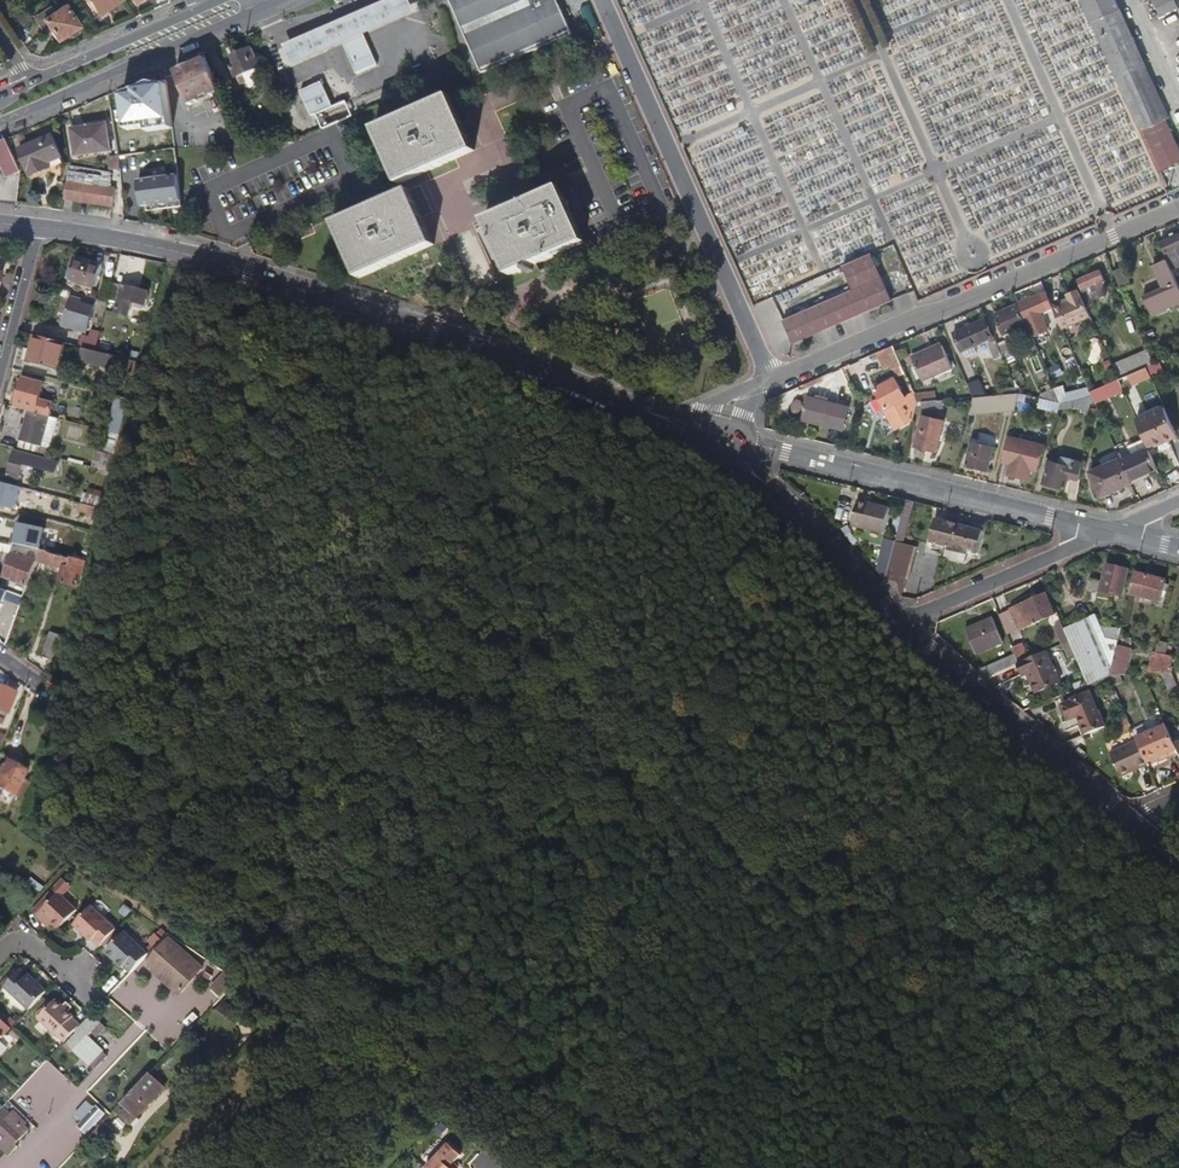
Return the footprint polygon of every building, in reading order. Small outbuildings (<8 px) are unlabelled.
[(122,1),(121,0),(86,0),(97,17),(122,1)] [(365,35),(416,13),(410,0),(391,0),(285,47),(293,67),(344,44),(344,43),(364,34),(365,35)] [(482,72),(571,32),(558,3),(554,5),(552,0),(449,0),(482,72)] [(1116,75),(1114,76),(1139,130),(1165,119),(1167,118),(1114,0),(1082,0),(1116,75)] [(1160,16),(1178,8),(1178,7),(1176,0),(1153,0),(1160,16)] [(45,4),(29,15),(42,35),(48,31),(55,42),(64,37),(68,39),(80,31),(63,4),(51,13),(45,4)] [(379,69),(365,35),(364,34),(344,43),(344,44),(358,78),(379,69)] [(261,69),(253,49),(232,59),(235,67),(232,68),(239,85),(246,82),(244,76),(253,72),(261,69)] [(211,98),(221,93),(206,58),(204,54),(189,61),(191,66),(181,70),(182,74),(176,76),(189,106),(199,101),(199,100),(210,95),(211,98)] [(270,63),(263,66),(269,81),(276,79),(270,63)] [(261,69),(253,72),(256,79),(264,76),(261,69)] [(171,125),(166,82),(151,84),(152,91),(136,92),(136,90),(122,96),(126,130),(171,125)] [(151,84),(136,90),(136,92),(152,91),(151,84)] [(316,118),(332,110),(321,85),(300,95),(311,120),(316,118)] [(211,99),(211,98),(210,95),(199,100),(199,101),(200,104),(211,99)] [(450,97),(375,131),(400,186),(474,153),(462,124),(450,97)] [(334,128),(352,119),(345,104),(332,110),(316,118),(322,132),(334,128)] [(1156,169),(1178,159),(1178,152),(1165,119),(1139,130),(1156,169)] [(107,124),(72,129),(76,157),(112,151),(107,124)] [(51,137),(19,151),(31,178),(50,169),(47,164),(61,159),(51,137)] [(19,172),(6,140),(0,143),(0,169),(4,178),(19,172)] [(121,155),(110,156),(110,169),(121,169),(121,155)] [(1159,175),(1165,188),(1168,186),(1162,173),(1159,175)] [(182,208),(178,177),(137,182),(141,207),(146,206),(147,212),(159,210),(158,205),(167,204),(168,209),(182,208)] [(67,181),(64,200),(111,209),(114,189),(67,181)] [(560,188),(485,222),(508,277),(584,244),(572,216),(560,188)] [(411,191),(334,225),(359,280),(435,246),(421,215),(411,191)] [(1178,253),(1178,236),(1161,244),(1164,251),(1166,255),(1168,254),(1178,249),(1178,253)] [(1178,249),(1168,254),(1172,264),(1178,262),(1178,253),(1178,249)] [(854,292),(784,322),(794,345),(892,303),(872,257),(844,269),(854,292)] [(112,269),(85,261),(79,282),(106,290),(112,269)] [(1166,261),(1151,268),(1161,290),(1142,298),(1150,318),(1178,305),(1178,291),(1166,261)] [(1122,270),(1113,274),(1120,291),(1129,287),(1122,270)] [(1098,272),(1076,282),(1081,291),(1087,305),(1103,297),(1104,289),(1105,288),(1098,272)] [(9,286),(12,275),(6,274),(3,284),(9,286)] [(108,304),(117,306),(117,305),(122,288),(122,286),(114,284),(108,304)] [(122,288),(117,305),(127,307),(124,318),(136,321),(140,308),(152,311),(156,297),(122,288)] [(1051,307),(1044,293),(1038,296),(1045,310),(1051,307)] [(1090,319),(1079,294),(1068,300),(1069,302),(1052,310),(1062,332),(1090,319)] [(1045,310),(1038,296),(1031,300),(1030,298),(1019,303),(1026,319),(1045,310)] [(88,333),(92,317),(87,316),(90,306),(71,300),(64,326),(88,333)] [(1029,333),(1025,325),(1024,325),(1016,306),(993,317),(1001,335),(1017,328),(1021,336),(1029,333)] [(994,342),(992,338),(991,338),(983,320),(951,334),(958,350),(959,353),(962,351),(965,359),(975,355),(972,347),(988,340),(989,342),(986,344),(990,353),(997,349),(994,342)] [(103,355),(108,336),(99,333),(100,332),(90,329),(87,338),(81,337),(78,348),(103,355)] [(958,350),(951,334),(945,337),(952,352),(958,350)] [(59,372),(67,344),(35,335),(32,346),(37,348),(32,364),(59,372)] [(1000,339),(994,342),(997,349),(999,353),(1005,350),(1000,339)] [(941,345),(910,358),(920,380),(950,366),(941,345)] [(37,348),(32,346),(27,363),(32,364),(37,348)] [(892,347),(885,350),(875,355),(883,374),(894,369),(898,377),(904,374),(892,347)] [(997,349),(990,353),(994,360),(1001,357),(999,353),(997,349)] [(143,379),(146,369),(84,351),(82,361),(143,379)] [(1149,355),(1142,358),(1113,371),(1118,381),(1147,369),(1154,366),(1149,355)] [(1106,373),(1112,369),(1108,361),(1102,364),(1106,373)] [(1154,366),(1147,369),(1151,378),(1164,373),(1160,363),(1154,366)] [(827,376),(820,379),(822,383),(823,386),(830,382),(827,376)] [(24,378),(15,409),(49,418),(53,405),(39,401),(44,384),(24,378)] [(822,383),(820,379),(802,387),(804,391),(822,383)] [(894,379),(874,389),(884,408),(889,406),(900,427),(910,421),(912,413),(915,414),(917,403),(913,395),(913,393),(904,398),(894,379)] [(1122,389),(1118,381),(1089,393),(1091,397),(1093,401),(1122,389)] [(1036,409),(1057,414),(1057,413),(1060,405),(1053,391),(1038,400),(1036,409)] [(1075,401),(1077,401),(1075,391),(1068,393),(1070,402),(1075,401)] [(913,395),(917,403),(925,403),(931,402),(932,402),(935,402),(934,393),(913,395)] [(972,399),(969,414),(1014,412),(1016,403),(1017,396),(972,399)] [(1023,405),(1025,397),(1017,396),(1016,403),(1023,405)] [(1073,412),(1089,414),(1089,410),(1091,397),(1077,401),(1075,401),(1073,411),(1073,412)] [(136,404),(125,400),(114,437),(115,437),(126,440),(136,404)] [(801,402),(796,400),(792,404),(790,409),(791,414),(796,416),(800,412),(802,407),(801,402)] [(851,409),(811,400),(807,420),(846,429),(851,409)] [(1073,411),(1075,401),(1070,402),(1060,405),(1057,413),(1073,411)] [(1149,449),(1177,437),(1166,411),(1137,424),(1149,449)] [(28,412),(27,418),(18,449),(39,455),(46,457),(46,456),(49,444),(44,443),(51,419),(49,418),(28,412)] [(945,421),(922,416),(916,446),(938,451),(945,421)] [(51,445),(58,421),(51,419),(44,443),(49,444),(51,445)] [(120,461),(126,440),(115,437),(110,458),(120,461)] [(1019,443),(1008,441),(1003,465),(1011,466),(1013,467),(1014,463),(1019,443)] [(1019,443),(1014,463),(1013,467),(1011,466),(1008,477),(1026,481),(1027,478),(1029,478),(1030,473),(1032,473),(1038,475),(1042,463),(1046,449),(1019,443)] [(994,451),(972,447),(968,468),(989,473),(994,451)] [(1129,483),(1158,470),(1152,457),(1149,449),(1120,463),(1129,483)] [(55,465),(14,453),(7,477),(18,480),(22,466),(53,475),(55,465)] [(115,477),(120,461),(110,458),(102,455),(98,472),(107,474),(115,477)] [(1067,478),(1072,479),(1074,469),(1073,468),(1074,461),(1061,458),(1059,465),(1048,462),(1043,484),(1065,490),(1067,478)] [(1072,479),(1080,480),(1082,463),(1074,461),(1073,468),(1074,469),(1072,479)] [(1101,497),(1130,485),(1129,483),(1120,463),(1119,461),(1090,474),(1101,497)] [(98,500),(108,503),(110,497),(100,494),(98,500)] [(59,500),(42,495),(37,512),(48,514),(51,504),(57,505),(59,500)] [(105,513),(108,503),(98,500),(88,498),(85,507),(96,510),(105,513)] [(889,510),(857,501),(851,526),(883,534),(889,510)] [(914,503),(906,501),(901,522),(909,524),(914,503)] [(103,521),(105,513),(96,510),(94,519),(103,521)] [(901,522),(895,542),(904,545),(909,524),(901,522)] [(984,534),(935,522),(929,544),(978,556),(984,534)] [(98,538),(100,531),(93,530),(91,536),(98,538)] [(60,556),(68,559),(72,543),(47,536),(42,551),(49,553),(60,556)] [(857,547),(886,577),(895,542),(885,539),(883,549),(878,548),(866,543),(866,544),(862,541),(857,547)] [(886,577),(885,581),(892,588),(901,598),(906,579),(909,579),(919,550),(904,545),(895,542),(886,577)] [(80,579),(86,581),(90,565),(76,561),(76,564),(48,556),(49,553),(42,551),(38,562),(63,569),(60,582),(77,588),(80,579)] [(5,578),(28,588),(37,564),(14,555),(5,578)] [(1129,572),(1109,567),(1108,572),(1105,571),(1102,582),(1092,579),(1089,592),(1100,594),(1100,591),(1123,597),(1129,572)] [(1166,581),(1137,574),(1131,596),(1161,603),(1166,581)] [(1046,597),(1011,611),(1019,631),(1055,616),(1046,597)] [(1101,615),(1065,632),(1067,635),(1071,644),(1076,657),(1095,649),(1101,661),(1116,658),(1119,648),(1121,639),(1123,631),(1103,629),(1101,615)] [(992,619),(966,630),(976,654),(1003,643),(992,619)] [(1065,632),(1063,626),(1054,629),(1062,648),(1064,647),(1071,644),(1067,635),(1065,632)] [(60,643),(48,639),(42,656),(53,660),(60,643)] [(1119,648),(1132,651),(1134,642),(1121,639),(1119,648)] [(1167,657),(1170,646),(1158,643),(1156,655),(1167,657)] [(1076,657),(1071,644),(1064,647),(1069,661),(1077,658),(1076,657)] [(1014,650),(1017,657),(1020,665),(1029,661),(1023,646),(1014,650)] [(1111,678),(1126,677),(1132,651),(1119,648),(1116,658),(1111,678)] [(1089,687),(1111,678),(1116,658),(1101,661),(1095,649),(1076,657),(1077,658),(1089,687)] [(1140,676),(1144,676),(1163,674),(1167,657),(1156,655),(1154,654),(1149,670),(1142,668),(1140,676)] [(1017,657),(978,673),(985,680),(1016,667),(1020,665),(1017,657)] [(1020,665),(1016,667),(1021,679),(1026,677),(1033,697),(1054,688),(1041,657),(1029,661),(1020,665)] [(1173,673),(1174,673),(1175,668),(1174,667),(1176,659),(1167,657),(1163,674),(1173,673)] [(1178,686),(1173,673),(1163,674),(1170,690),(1178,686)] [(6,714),(15,693),(0,686),(0,711),(6,714)] [(1079,718),(1087,736),(1106,729),(1100,713),(1098,713),(1090,694),(1072,701),(1073,703),(1063,707),(1067,718),(1077,714),(1079,718)] [(1117,708),(1123,705),(1118,695),(1113,697),(1117,708)] [(1077,714),(1067,718),(1069,722),(1079,718),(1077,714)] [(1134,730),(1130,722),(1125,725),(1129,733),(1134,730)] [(1148,763),(1177,750),(1167,727),(1138,739),(1139,742),(1147,761),(1148,763)] [(1121,777),(1141,769),(1140,765),(1147,761),(1139,742),(1111,754),(1121,777)] [(3,763),(0,770),(0,780),(17,787),(23,771),(3,763)] [(97,885),(85,876),(81,882),(86,885),(93,890),(97,885)] [(58,929),(76,911),(60,897),(71,885),(62,877),(31,909),(37,915),(36,916),(43,922),(46,919),(52,924),(58,929)] [(133,909),(125,904),(121,908),(128,914),(133,909)] [(98,946),(114,929),(90,906),(72,924),(89,940),(91,939),(98,946)] [(46,919),(43,922),(49,928),(52,924),(46,919)] [(166,931),(161,928),(155,934),(159,938),(166,931)] [(129,971),(146,953),(122,930),(104,950),(121,966),(123,964),(129,971)] [(166,943),(141,969),(154,981),(179,955),(166,943)] [(198,972),(179,955),(154,981),(161,987),(167,981),(179,992),(198,972)] [(4,985),(28,1008),(46,989),(28,972),(27,975),(20,968),(4,985)] [(198,972),(179,992),(180,993),(199,973),(198,972)] [(179,992),(167,981),(161,987),(173,999),(179,992)] [(57,1030),(65,1038),(79,1024),(71,1016),(72,1014),(54,997),(46,1006),(38,1014),(56,1031),(57,1030)] [(238,1011),(223,999),(216,1008),(230,1020),(238,1011)] [(38,1014),(46,1006),(43,1004),(36,1012),(38,1014)] [(92,1015),(77,1031),(67,1042),(88,1063),(93,1067),(106,1053),(88,1036),(91,1033),(96,1038),(105,1027),(92,1015)] [(11,1027),(0,1017),(0,1038),(11,1027)] [(21,1036),(13,1029),(9,1033),(16,1040),(21,1036)] [(44,1061),(39,1057),(32,1064),(37,1068),(44,1061)] [(48,1059),(9,1100),(39,1128),(77,1087),(48,1059)] [(164,1087),(150,1074),(122,1103),(125,1105),(116,1115),(128,1126),(137,1116),(138,1117),(164,1087)] [(79,1125),(88,1134),(106,1114),(89,1099),(75,1114),(83,1120),(79,1125)] [(4,1106),(0,1110),(0,1129),(5,1134),(0,1139),(0,1143),(6,1149),(21,1134),(27,1127),(24,1125),(26,1122),(13,1110),(10,1112),(4,1106)] [(112,1131),(104,1123),(93,1134),(99,1139),(103,1134),(107,1138),(112,1131)] [(445,1127),(439,1123),(434,1130),(440,1134),(445,1127)] [(107,1154),(98,1145),(94,1149),(104,1158),(107,1154)] [(426,1167),(452,1167),(449,1165),(455,1158),(443,1147),(425,1167),(426,1167)]
